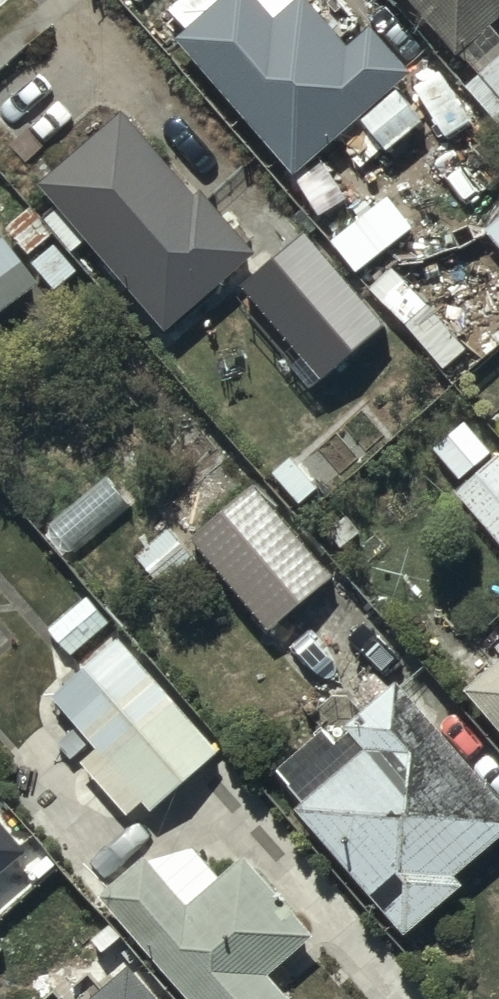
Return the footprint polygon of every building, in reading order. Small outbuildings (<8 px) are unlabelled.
[(177,44),(295,180),(414,77),(371,28),(348,48),(306,0),(299,0),(276,21),(258,0),(228,0),(177,44)] [(455,62),(461,57),(498,102),(498,31),(495,26),(498,23),(498,0),(402,0),(455,62)] [(422,117),(400,92),(365,123),(386,148),(422,117)] [(249,262),(120,115),(35,190),(164,336),(249,262)] [(471,144),(498,175),(498,125),(496,122),(471,144)] [(352,194),(320,161),(299,182),(331,215),(352,194)] [(53,231),(30,205),(5,227),(29,253),(53,231)] [(360,205),(335,226),(376,274),(401,253),(360,205)] [(486,236),(498,251),(498,225),(486,236)] [(302,230),(240,284),(323,379),(385,325),(302,230)] [(39,292),(0,239),(0,320),(39,292)] [(78,271),(55,244),(31,263),(54,291),(78,271)] [(406,294),(386,276),(381,282),(372,273),(364,281),(393,307),(406,294)] [(475,324),(478,326),(453,346),(465,361),(488,342),(490,345),(498,338),(498,305),(475,324)] [(469,431),(440,457),(465,485),(453,496),(498,548),(498,458),(497,456),(494,459),(469,431)] [(318,487),(290,456),(272,472),(299,503),(318,487)] [(74,554),(130,504),(103,474),(47,524),(74,554)] [(253,485),(186,541),(268,637),(334,581),(253,485)] [(362,531),(348,514),(328,530),(343,547),(362,531)] [(167,529),(133,557),(160,590),(194,562),(167,529)] [(110,624),(86,596),(47,629),(71,657),(110,624)] [(43,693),(94,751),(62,779),(101,823),(118,808),(127,818),(141,806),(150,816),(219,755),(112,633),(43,693)] [(465,693),(498,733),(498,665),(465,693)] [(403,938),(461,888),(454,879),(498,840),(498,810),(394,689),(344,732),(347,735),(335,746),(323,733),(274,776),(302,808),(295,814),(403,938)] [(24,854),(0,827),(0,875),(24,854)] [(99,904),(183,998),(289,998),(268,976),(311,938),(242,859),(217,881),(192,852),(150,864),(146,859),(99,904)] [(129,972),(106,992),(93,977),(67,998),(153,998),(129,972)]
